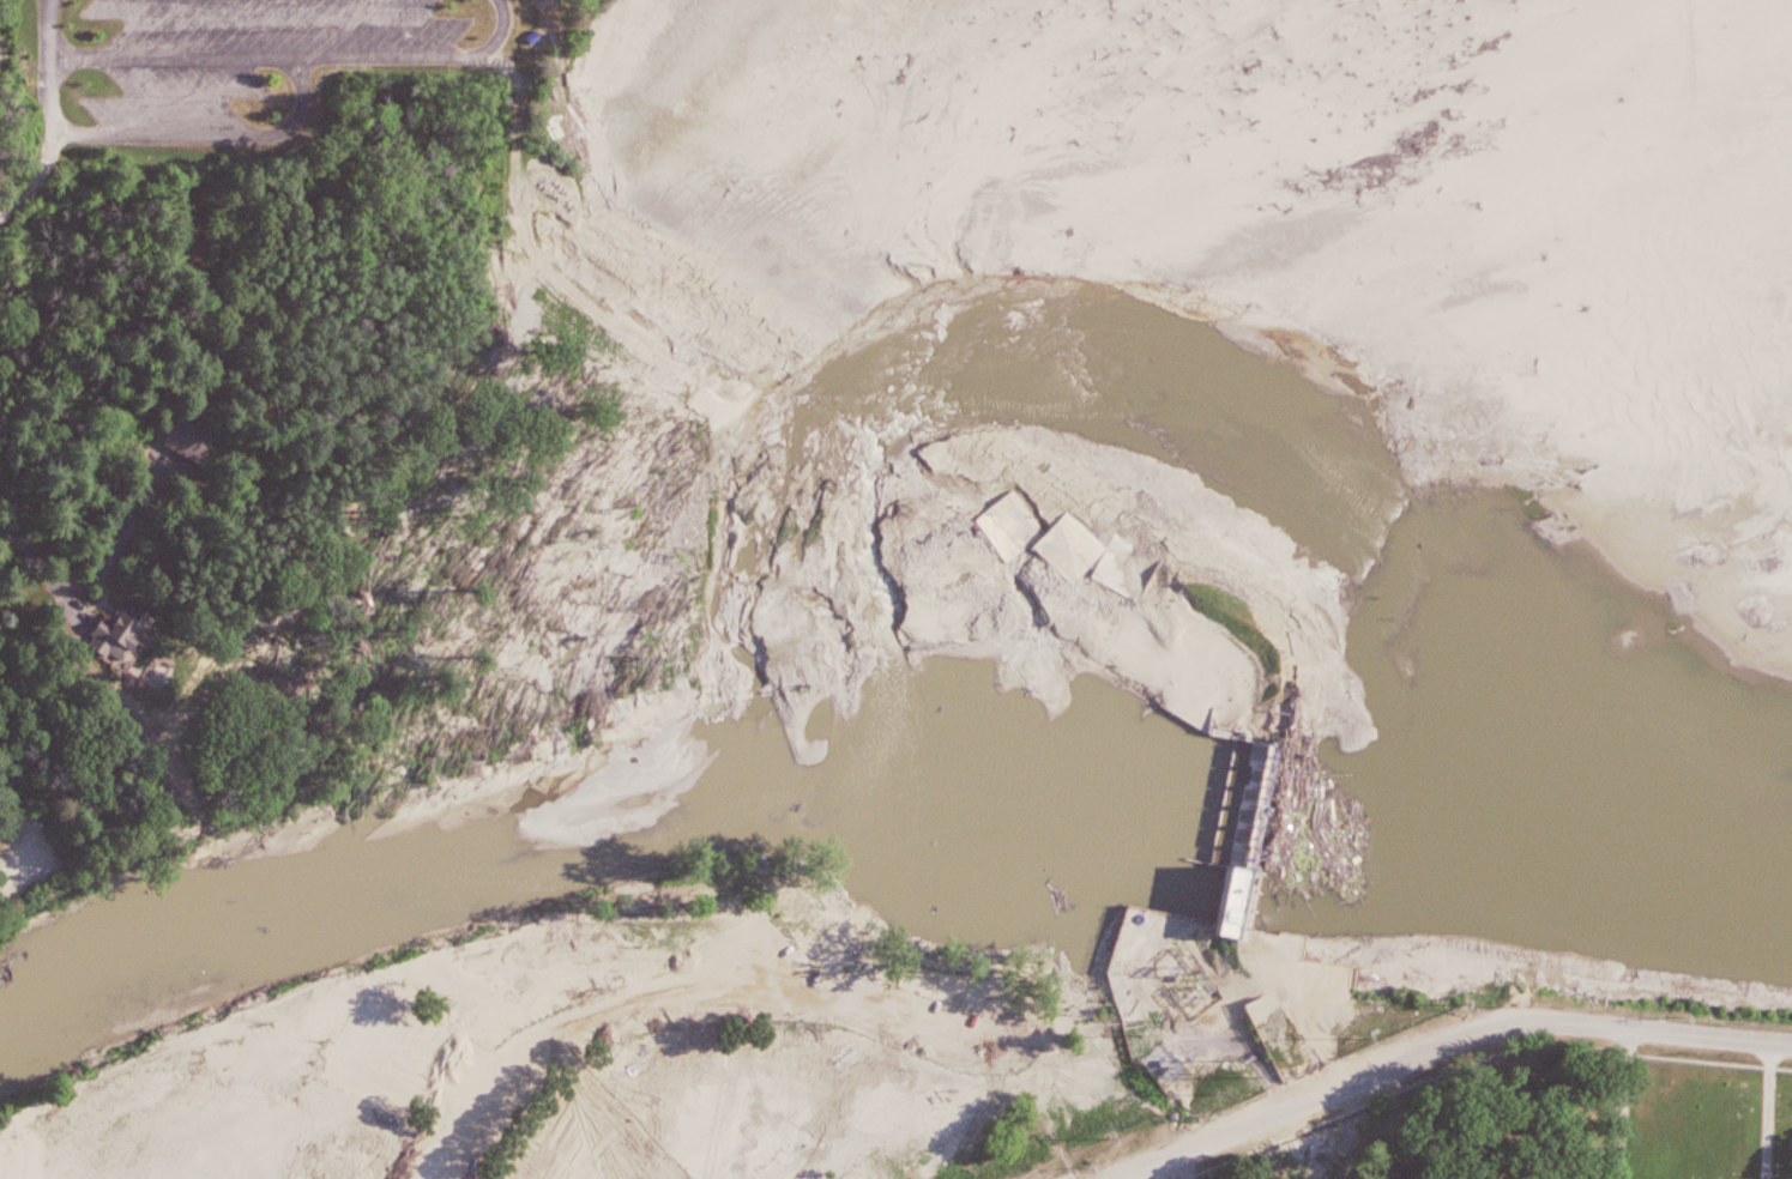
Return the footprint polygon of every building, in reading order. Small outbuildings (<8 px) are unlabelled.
[(102,653),(134,672),(153,643),(161,649),(173,634),(164,628),(171,616),(144,601),(102,653)] [(1252,934),(1254,897),(1236,896),(1235,916),(1223,915),(1223,933),(1252,934)]
